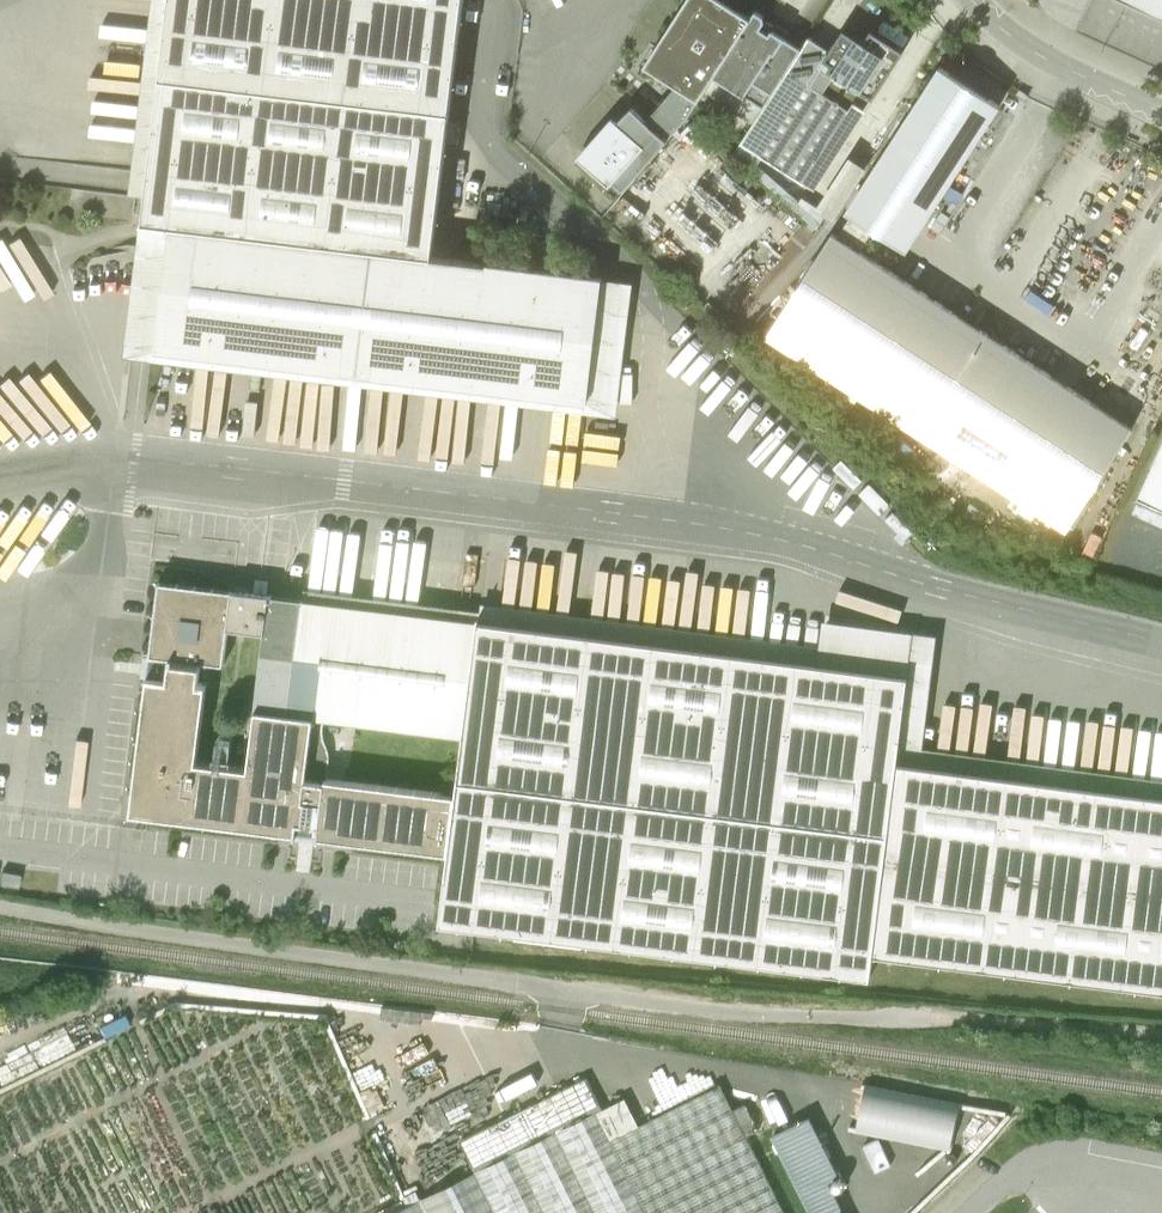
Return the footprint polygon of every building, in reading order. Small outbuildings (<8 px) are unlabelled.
[(162,78),(142,75),(128,196),(147,198),(144,223),(141,222),(124,356),(617,416),(634,282),(431,258),(463,0),(171,0),(162,78)] [(751,19),(722,0),(686,0),(643,66),(680,90),(649,125),(631,108),(617,123),(611,118),(576,159),(608,187),(613,183),(623,192),(687,117),(703,93),(711,79),(751,19)] [(1161,19),(1161,0),(1120,0),(1161,19)] [(751,19),(703,93),(752,125),(802,48),(785,38),(789,32),(770,20),(764,30),(760,28),(764,21),(764,16),(756,10),(751,19)] [(830,50),(809,37),(802,48),(752,125),(740,144),(814,192),(903,52),(871,31),(863,43),(843,30),(830,50)] [(1001,106),(940,67),(847,214),(852,216),(837,238),(860,252),(874,230),(905,251),(1001,106)] [(837,238),(832,235),(766,338),(827,377),(818,389),(829,400),(849,412),(859,397),(1067,530),(1133,428),(860,252),(837,238)] [(1137,499),(1161,511),(1161,444),(1137,499)] [(480,611),(305,589),(303,600),(160,582),(151,655),(171,657),(168,680),(148,678),(131,814),(297,835),(298,823),(319,826),(319,838),(449,854),(440,924),(870,979),(873,955),(1161,992),(1161,777),(923,747),(937,633),(822,619),(819,645),(482,603),(480,611)] [(496,1212),(624,1212),(647,1201),(603,1109),(587,1078),(461,1141),(476,1172),(496,1212)] [(603,1109),(647,1201),(652,1212),(784,1212),(746,1136),(772,1123),(760,1098),(733,1110),(721,1084),(637,1126),(623,1099),(603,1109)] [(476,1172),(394,1212),(496,1212),(476,1172)] [(647,1201),(624,1212),(652,1212),(647,1201)]
